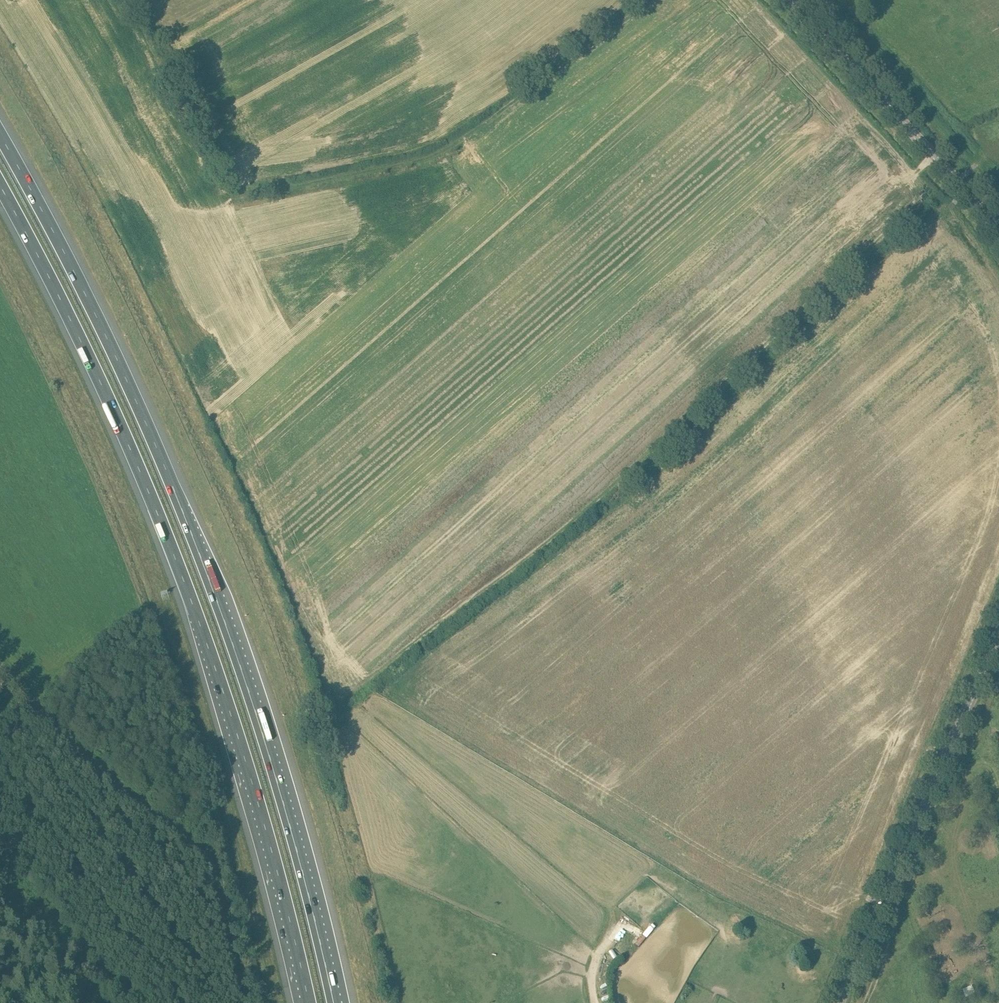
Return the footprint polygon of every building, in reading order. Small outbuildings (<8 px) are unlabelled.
[(648,938),(656,928),(651,925),(644,934),(648,938)] [(963,989),(966,996),(975,992),(972,985),(963,989)]
